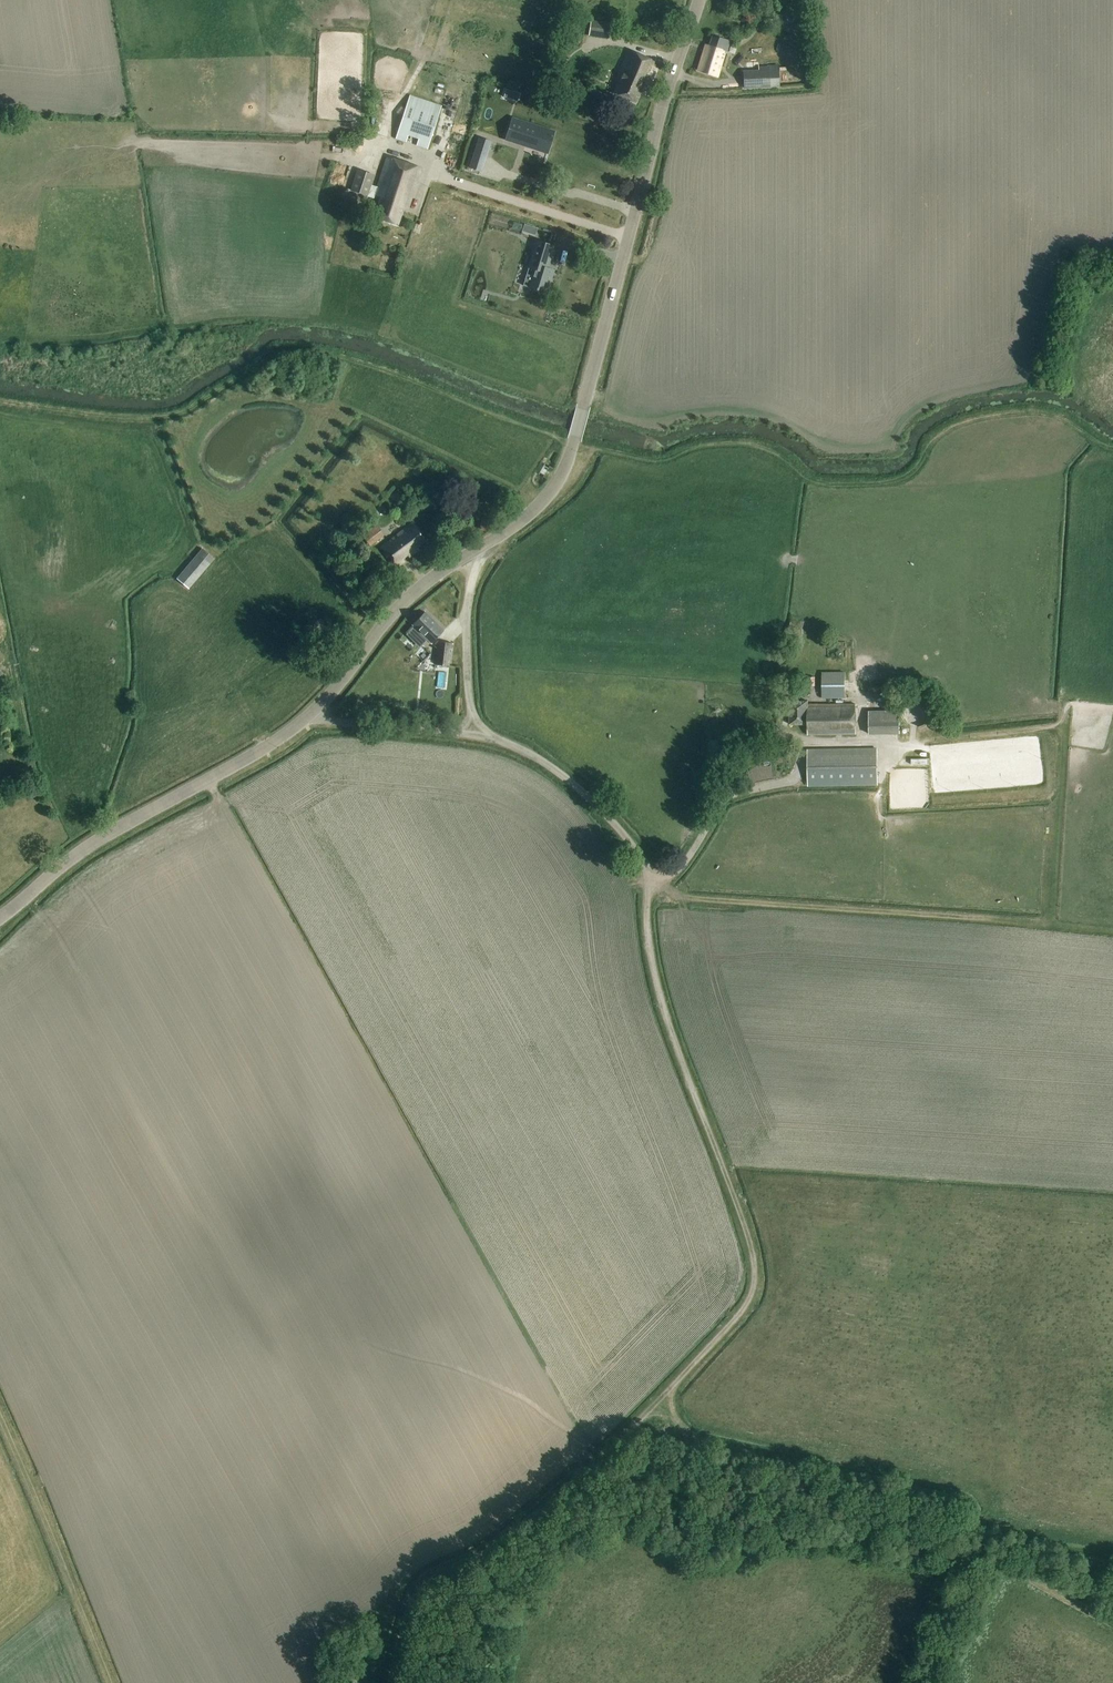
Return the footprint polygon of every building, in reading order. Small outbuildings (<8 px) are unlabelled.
[(785,17),(789,25),(797,21),(793,13),(785,17)] [(588,34),(602,36),(602,33),(609,34),(611,24),(591,21),(588,34)] [(706,45),(704,51),(703,51),(697,71),(717,76),(724,53),(722,53),(723,50),(726,51),(729,41),(711,36),(708,46),(706,45)] [(617,83),(613,95),(636,104),(640,92),(646,89),(648,90),(658,64),(627,52),(615,83),(617,83)] [(742,71),(743,87),(779,85),(778,65),(758,66),(758,70),(742,71)] [(429,146),(442,107),(410,96),(395,139),(406,143),(408,137),(418,140),(416,146),(428,150),(429,146)] [(512,119),(506,140),(520,145),(522,141),(548,149),(547,153),(548,153),(555,133),(512,119)] [(479,138),(474,153),(486,157),(491,142),(479,138)] [(351,190),(374,198),(379,200),(373,218),(396,226),(402,208),(407,210),(421,169),(387,157),(377,188),(370,185),(374,177),(358,171),(351,190)] [(549,284),(553,271),(547,269),(548,263),(554,246),(536,241),(531,258),(528,268),(522,286),(545,293),(548,284),(549,284)] [(515,257),(522,260),(527,245),(520,242),(515,257)] [(410,558),(419,550),(417,547),(426,541),(413,524),(380,549),(396,569),(404,562),(401,558),(407,554),(410,558)] [(377,526),(362,537),(370,547),(384,536),(377,526)] [(177,579),(189,589),(214,558),(203,548),(177,579)] [(413,625),(431,643),(443,630),(425,613),(413,625)] [(435,664),(449,666),(452,644),(437,642),(435,664)] [(822,672),(822,699),(845,699),(845,672),(822,672)] [(807,685),(815,686),(815,678),(807,677),(807,685)] [(810,705),(808,702),(790,702),(790,725),(807,725),(807,735),(855,735),(855,705),(810,705)] [(898,707),(868,708),(869,735),(898,735),(898,707)] [(877,785),(876,750),(807,751),(808,786),(877,785)] [(726,757),(727,765),(739,762),(737,755),(726,757)]
